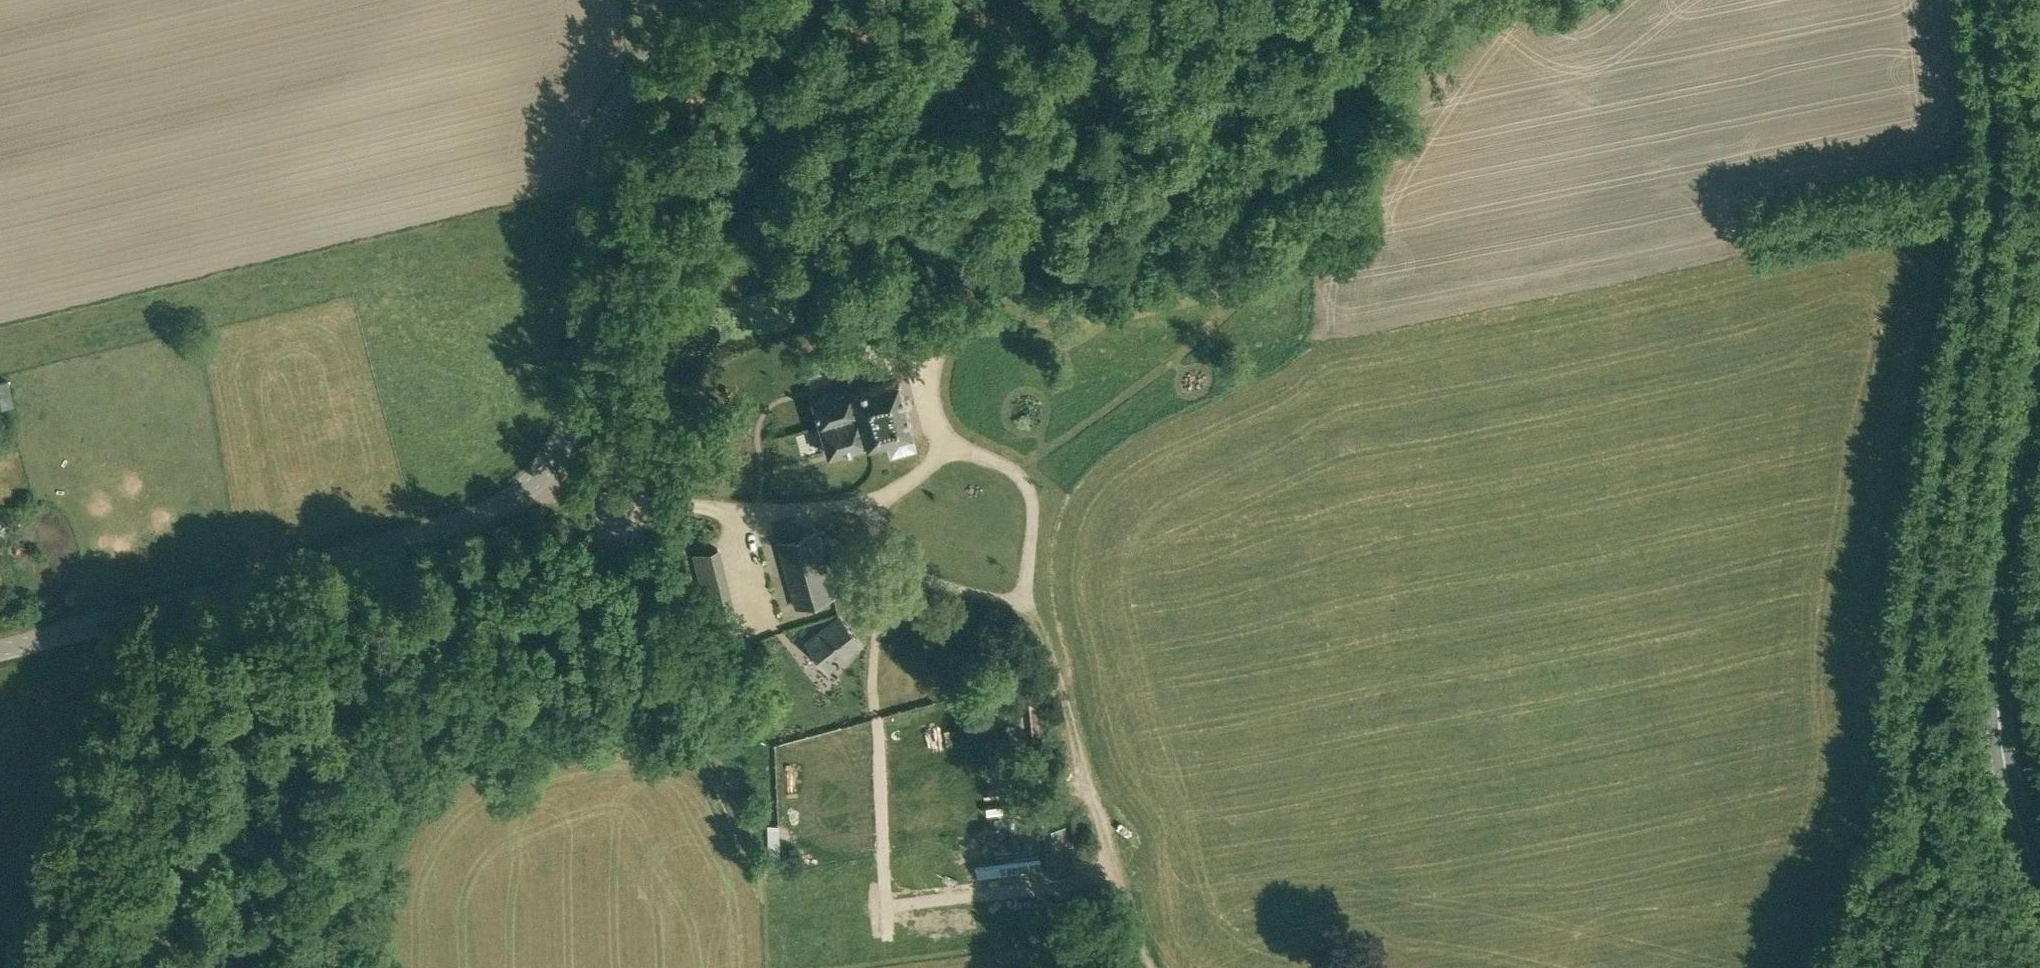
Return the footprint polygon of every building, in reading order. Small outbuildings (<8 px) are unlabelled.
[(812,399),(828,453),(913,432),(899,379),(854,391),(852,388),(812,399)] [(0,381),(0,402),(1,407),(13,405),(8,380),(0,381)] [(0,523),(0,543),(1,544),(8,527),(0,523)] [(836,597),(817,530),(775,541),(794,609),(836,597)] [(705,643),(732,640),(718,555),(693,559),(705,643)] [(804,642),(829,673),(864,645),(840,614),(804,642)] [(767,825),(768,865),(780,865),(779,825),(767,825)] [(1050,876),(1071,873),(1064,826),(1043,829),(1050,876)]
